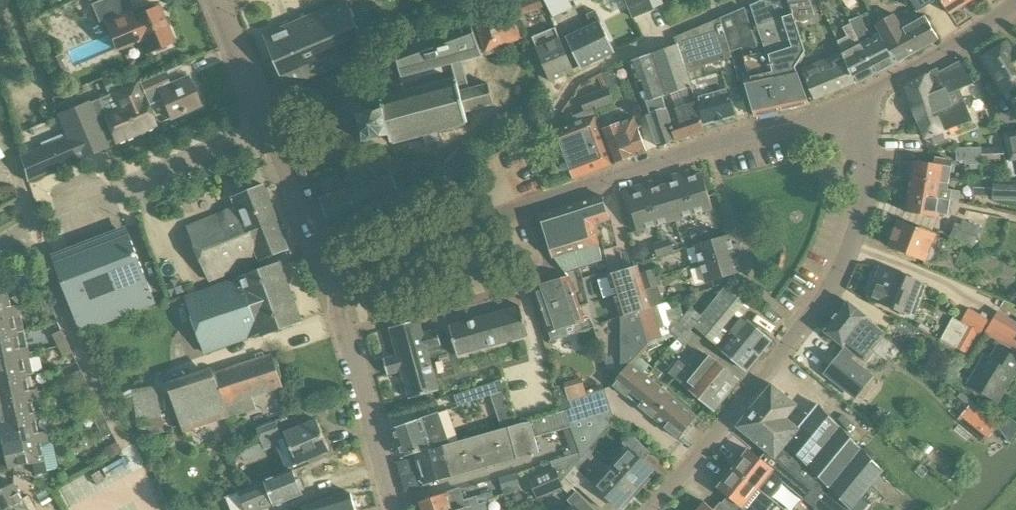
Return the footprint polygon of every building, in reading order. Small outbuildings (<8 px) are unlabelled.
[(158,8),(134,18),(126,0),(90,0),(91,4),(103,32),(113,28),(121,47),(141,39),(146,52),(172,41),(158,8)] [(518,16),(522,14),(544,4),(543,0),(528,0),(514,6),(518,16)] [(553,18),(571,10),(567,3),(571,1),(570,0),(545,0),(553,18)] [(633,19),(654,10),(650,0),(625,0),(633,19)] [(654,10),(665,6),(663,0),(650,0),(654,10)] [(788,0),(762,0),(751,4),(757,23),(752,25),(759,52),(761,52),(762,56),(767,55),(770,55),(774,71),(769,72),(779,111),(808,103),(795,67),(805,50),(795,23),(788,0)] [(816,16),(810,0),(788,0),(795,23),(816,16)] [(914,5),(918,10),(926,5),(933,11),(944,4),(942,2),(941,0),(911,0),(914,5)] [(942,2),(944,4),(949,13),(968,2),(967,0),(941,0),(942,2)] [(346,2),(265,36),(287,88),(367,54),(346,2)] [(731,52),(742,48),(743,56),(748,76),(745,77),(756,115),(779,111),(769,72),(774,71),(770,55),(767,55),(762,56),(761,52),(759,52),(752,25),(751,26),(745,7),(721,18),(731,52)] [(486,16),(474,21),(487,56),(502,50),(501,47),(523,39),(511,9),(487,18),(486,16)] [(591,26),(583,30),(596,60),(613,52),(600,23),(595,11),(586,15),(591,26)] [(876,26),(897,62),(938,38),(925,16),(919,20),(915,12),(898,22),(894,15),(876,26)] [(896,63),(880,35),(869,40),(864,32),(867,30),(861,15),(850,20),(852,27),(876,73),(896,63)] [(687,70),(700,66),(732,56),(732,55),(731,52),(721,18),(676,37),(687,70)] [(837,41),(842,52),(843,54),(856,83),(876,73),(852,27),(850,20),(849,21),(850,24),(843,28),(847,36),(837,41)] [(488,83),(470,88),(463,61),(483,56),(471,26),(396,53),(402,77),(452,64),(456,80),(380,99),(382,106),(358,113),(365,141),(389,135),(390,142),(423,133),(425,143),(437,140),(434,131),(467,122),(464,112),(493,104),(488,83)] [(536,48),(550,80),(573,70),(559,38),(555,28),(532,37),(537,48),(536,48)] [(580,67),(596,60),(583,30),(567,37),(580,67)] [(687,70),(676,37),(674,38),(677,44),(651,54),(665,95),(681,89),(686,105),(672,110),(667,112),(676,138),(676,139),(704,130),(694,97),(687,70)] [(1004,91),(1010,101),(1015,97),(1015,51),(1013,53),(1007,44),(998,50),(995,49),(988,53),(987,56),(985,58),(994,72),(993,73),(1004,91)] [(843,54),(842,52),(802,68),(809,83),(805,84),(812,101),(856,83),(843,54)] [(658,145),(676,138),(667,112),(672,110),(665,95),(651,54),(628,62),(658,145)] [(48,60),(53,74),(65,69),(59,55),(48,60)] [(906,85),(906,86),(925,137),(932,134),(935,142),(946,138),(943,130),(973,119),(964,99),(952,104),(948,92),(974,83),(964,58),(939,72),(938,67),(906,85)] [(734,115),(722,71),(703,76),(700,66),(687,70),(694,97),(697,96),(704,124),(734,115)] [(608,70),(603,72),(609,88),(614,86),(608,70)] [(149,105),(162,100),(170,119),(200,106),(188,77),(169,84),(164,73),(140,83),(149,105)] [(98,98),(89,102),(102,135),(111,131),(116,143),(156,125),(136,80),(110,92),(116,107),(104,112),(98,98)] [(574,178),(613,163),(600,131),(595,118),(598,117),(594,106),(613,99),(609,88),(580,98),(584,111),(573,116),(576,122),(556,129),(574,178)] [(287,106),(291,117),(319,107),(316,96),(287,106)] [(89,102),(58,115),(65,132),(47,140),(49,145),(21,157),(27,180),(77,159),(106,147),(101,135),(102,135),(89,102)] [(600,131),(613,163),(646,150),(634,116),(600,131)] [(1008,160),(1005,160),(1010,179),(1015,177),(1015,132),(1003,135),(1008,160)] [(1001,147),(956,148),(957,161),(965,161),(965,165),(982,165),(982,160),(1001,160),(1001,147)] [(912,177),(949,182),(952,161),(942,159),(941,164),(914,160),(912,177)] [(349,166),(337,170),(341,180),(352,176),(349,166)] [(681,173),(693,213),(713,207),(703,172),(691,176),(689,170),(681,173)] [(392,173),(355,186),(366,215),(402,203),(392,173)] [(675,219),(677,218),(693,213),(681,173),(672,175),(674,180),(665,183),(675,219)] [(912,177),(909,194),(951,201),(958,202),(960,191),(948,189),(949,182),(912,177)] [(993,195),(993,198),(1015,199),(1015,182),(997,180),(976,180),(976,195),(993,195)] [(645,183),(656,224),(675,219),(665,183),(655,186),(653,181),(645,183)] [(645,183),(636,186),(637,191),(627,194),(638,229),(656,224),(645,183)] [(258,261),(290,248),(265,184),(232,197),(236,207),(258,261)] [(366,215),(355,186),(320,198),(330,229),(333,228),(337,231),(344,228),(346,222),(366,215)] [(540,213),(540,214),(553,255),(567,272),(604,262),(598,241),(594,223),(608,218),(601,194),(540,213)] [(949,214),(951,201),(909,194),(907,211),(939,216),(939,212),(949,214)] [(210,280),(258,261),(236,207),(188,226),(210,280)] [(939,252),(944,236),(899,221),(897,226),(893,228),(891,232),(890,235),(891,239),(889,245),(926,261),(930,260),(934,256),(939,252)] [(705,224),(697,226),(701,237),(708,235),(705,224)] [(701,237),(697,226),(689,229),(692,240),(701,237)] [(700,264),(744,250),(741,242),(734,244),(730,232),(694,244),(700,264)] [(87,290),(67,295),(81,331),(155,303),(131,237),(101,248),(76,258),(83,277),(87,290)] [(670,238),(661,241),(666,254),(674,252),(670,238)] [(666,254),(661,241),(653,243),(658,257),(666,254)] [(747,259),(744,250),(700,264),(706,281),(741,270),(738,261),(747,259)] [(87,290),(83,277),(76,258),(56,265),(67,295),(87,290)] [(241,278),(260,333),(261,335),(299,321),(279,262),(240,276),(241,278)] [(637,266),(608,274),(620,314),(625,313),(637,309),(649,305),(645,290),(642,281),(639,273),(637,266)] [(881,266),(869,297),(915,315),(927,283),(881,266)] [(653,269),(639,273),(642,281),(656,277),(653,269)] [(587,319),(585,314),(582,316),(569,275),(534,286),(550,339),(556,337),(554,329),(574,323),(578,331),(594,325),(590,318),(587,319)] [(656,277),(642,281),(645,290),(658,285),(656,277)] [(260,333),(241,278),(187,297),(206,352),(260,333)] [(683,316),(679,322),(689,330),(693,325),(748,370),(772,339),(743,316),(754,302),(729,282),(724,288),(702,316),(691,307),(690,308),(683,316)] [(14,312),(20,310),(19,305),(12,306),(9,290),(0,292),(0,315),(14,312)] [(41,305),(50,302),(46,290),(37,294),(41,305)] [(649,305),(637,309),(647,343),(672,334),(685,346),(694,335),(689,330),(679,322),(683,316),(677,296),(649,305)] [(824,329),(848,348),(843,353),(842,353),(824,375),(854,399),(872,377),(852,360),(856,355),(862,360),(884,332),(847,301),(824,329)] [(55,314),(50,302),(41,305),(46,318),(55,314)] [(449,324),(458,354),(528,334),(520,304),(449,324)] [(625,313),(620,314),(621,373),(630,362),(632,364),(638,357),(648,346),(647,343),(637,309),(625,313)] [(24,332),(20,310),(14,312),(0,315),(0,337),(24,332)] [(987,321),(969,310),(962,323),(967,326),(956,346),(966,352),(977,332),(980,334),(987,321)] [(996,316),(986,333),(1015,351),(1015,328),(996,316)] [(390,326),(397,353),(383,357),(387,373),(402,369),(409,397),(439,389),(428,348),(441,344),(437,328),(424,332),(420,318),(390,326)] [(58,346),(67,341),(62,330),(53,334),(58,346)] [(22,354),(30,353),(29,347),(28,347),(24,332),(0,337),(0,359),(22,354)] [(67,341),(58,346),(64,358),(73,353),(67,341)] [(966,384),(999,404),(1015,375),(1015,357),(997,345),(989,357),(984,354),(966,384)] [(27,375),(33,373),(30,358),(37,357),(36,352),(30,353),(22,354),(0,359),(0,381),(27,375)] [(256,408),(252,396),(282,386),(272,353),(215,372),(220,387),(174,403),(183,432),(256,408)] [(670,372),(715,409),(739,379),(710,355),(694,374),(678,361),(670,372)] [(621,373),(611,383),(680,437),(698,416),(632,364),(630,362),(621,373)] [(78,386),(87,382),(82,370),(73,375),(78,386)] [(39,395),(37,388),(30,390),(27,375),(0,381),(0,403),(39,395)] [(570,427),(571,429),(582,458),(615,419),(605,389),(586,394),(582,377),(563,382),(571,408),(564,410),(570,427)] [(458,406),(491,395),(497,413),(510,409),(505,391),(501,380),(454,395),(458,406)] [(87,382),(78,386),(84,398),(93,393),(87,382)] [(132,388),(141,439),(164,432),(155,384),(132,388)] [(752,407),(737,427),(771,455),(774,458),(799,427),(787,418),(797,404),(773,384),(754,407),(753,406),(752,407)] [(36,418),(33,401),(40,400),(39,395),(0,403),(0,412),(2,422),(0,423),(0,425),(36,418)] [(774,458),(791,473),(811,490),(804,499),(817,509),(852,509),(883,471),(818,404),(799,427),(774,458)] [(970,404),(961,415),(971,423),(980,412),(970,404)] [(107,421),(101,410),(92,414),(98,426),(107,421)] [(418,452),(418,453),(449,444),(458,441),(448,410),(439,413),(438,412),(421,418),(393,427),(402,457),(418,452)] [(449,444),(418,453),(427,483),(539,451),(535,439),(570,427),(564,410),(525,423),(525,422),(460,441),(458,441),(449,444)] [(1009,441),(1015,430),(1015,420),(1005,413),(998,425),(1009,441)] [(36,418),(0,425),(0,426),(4,447),(48,437),(46,430),(39,432),(36,418)] [(284,432),(293,453),(282,457),(286,468),(329,450),(316,419),(284,432)] [(107,421),(98,426),(104,437),(113,433),(107,421)] [(257,429),(265,451),(279,445),(275,435),(280,433),(276,422),(257,429)] [(611,465),(636,488),(645,479),(648,482),(655,473),(652,470),(653,469),(641,458),(649,449),(631,433),(622,442),(628,447),(611,465)] [(9,467),(33,462),(36,476),(56,471),(59,469),(59,467),(55,446),(49,442),(48,437),(4,447),(9,467)] [(120,450),(116,443),(106,449),(109,456),(120,450)] [(742,452),(734,462),(737,465),(734,468),(759,487),(758,489),(771,498),(784,483),(791,473),(774,458),(771,455),(765,463),(760,459),(749,450),(745,454),(742,452)] [(529,480),(537,498),(563,487),(561,483),(566,476),(576,465),(582,458),(580,452),(551,461),(554,469),(529,480)] [(629,496),(636,488),(611,465),(595,483),(576,465),(566,476),(575,485),(580,487),(601,506),(609,497),(619,506),(620,505),(624,508),(632,499),(629,496)] [(719,487),(729,495),(735,501),(729,509),(730,509),(767,509),(774,500),(771,498),(758,489),(759,487),(734,468),(731,473),(727,470),(719,480),(722,483),(719,487)] [(301,493),(300,490),(303,489),(299,478),(296,479),(292,469),(251,486),(241,490),(239,491),(239,492),(226,498),(231,509),(259,509),(301,493)] [(499,478),(502,490),(520,486),(516,474),(499,478)] [(247,478),(237,482),(241,490),(251,486),(247,478)] [(0,490),(0,503),(4,509),(30,509),(14,482),(0,490)] [(420,509),(460,509),(479,504),(477,497),(464,501),(460,488),(417,502),(420,509)] [(577,490),(568,499),(575,506),(570,509),(596,509),(577,490)] [(303,509),(356,509),(351,492),(302,507),(303,509)]
